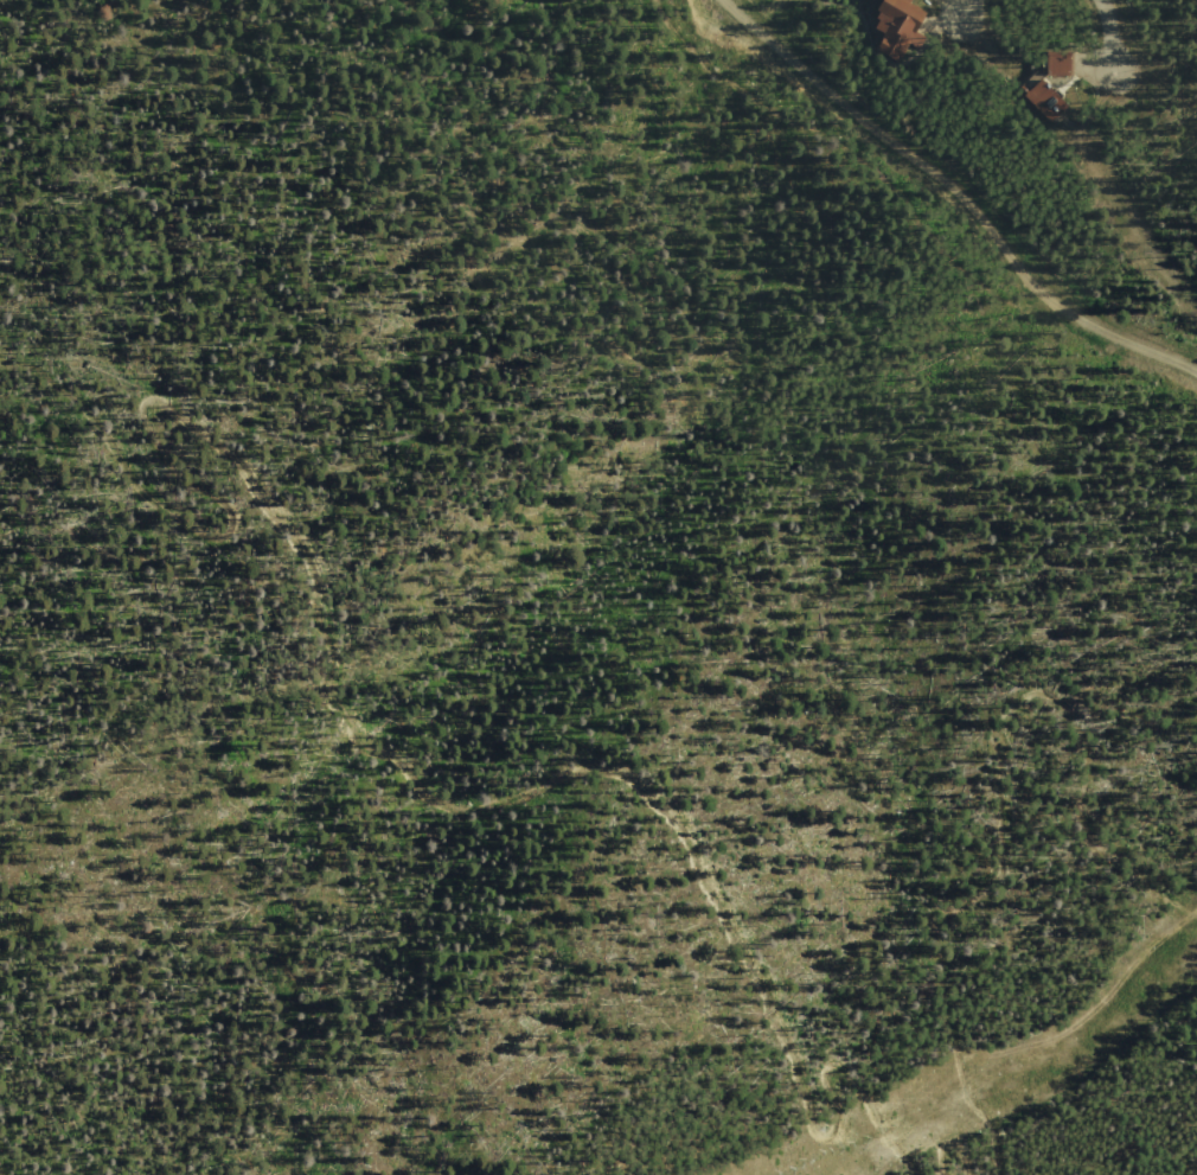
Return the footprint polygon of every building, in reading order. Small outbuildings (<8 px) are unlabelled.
[(873,8),(879,0),(900,0),(927,18),(900,59),(879,46),(896,23),(873,8)] [(1045,74),(1070,72),(1070,51),(1044,52),(1045,74)] [(1041,79),(1064,106),(1044,123),(1020,96),(1041,79)]
